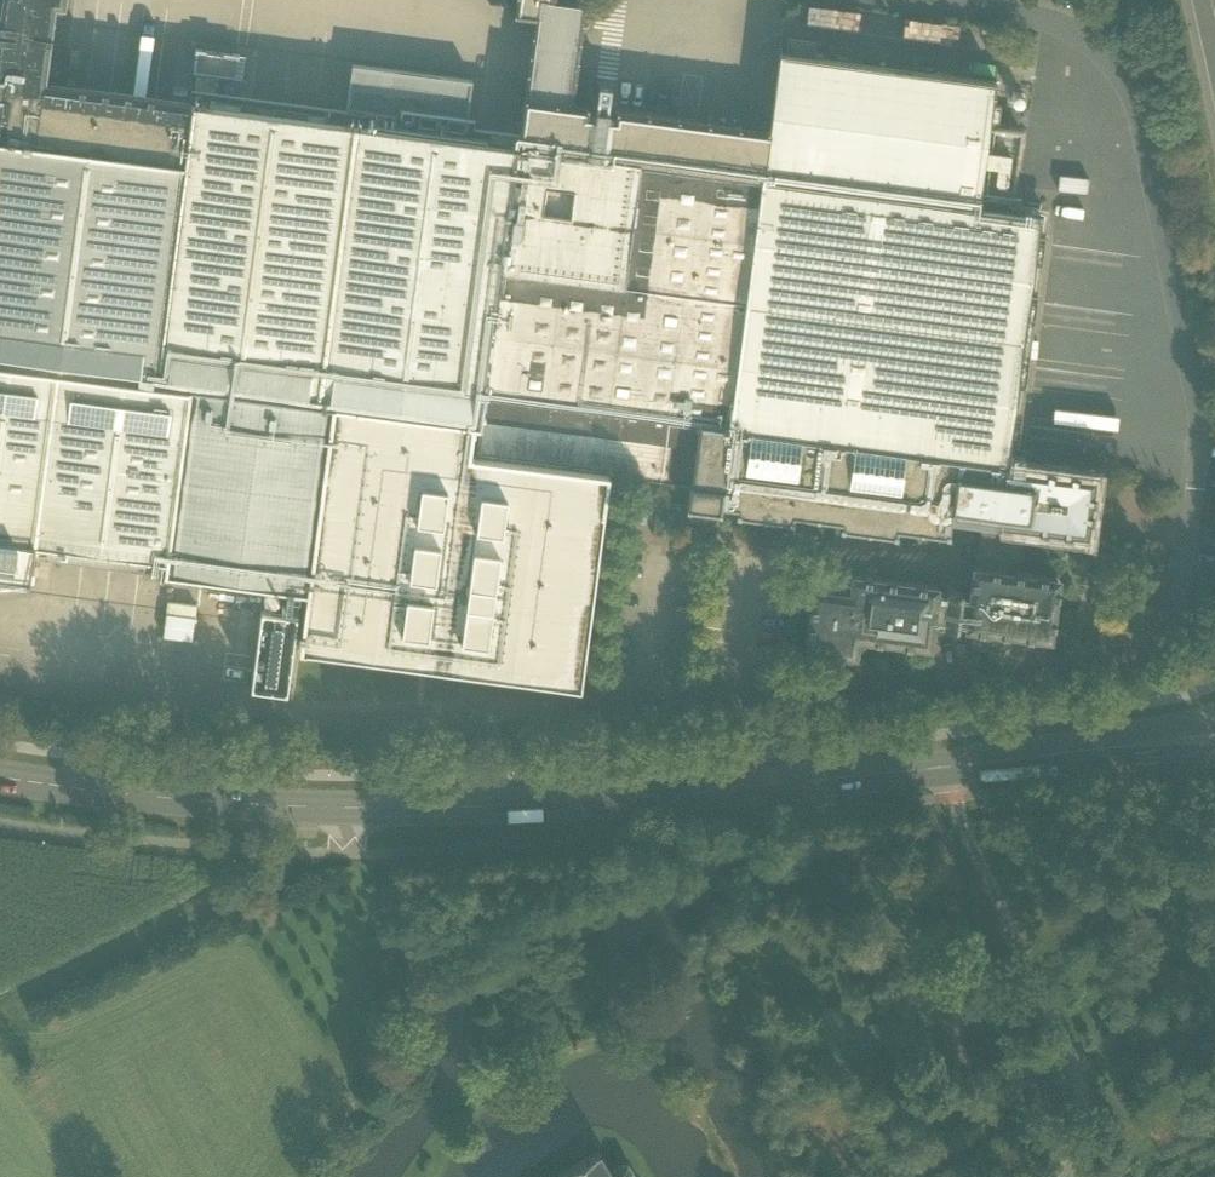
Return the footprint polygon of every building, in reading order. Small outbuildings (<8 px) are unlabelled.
[(52,85),(53,77),(45,76),(55,0),(3,0),(0,24),(0,141),(182,165),(190,104),(190,103),(52,85)] [(514,14),(535,17),(583,23),(586,2),(569,0),(516,0),(514,14)] [(583,23),(535,17),(524,98),(571,104),(583,23)] [(995,81),(780,53),(769,131),(763,178),(978,207),(995,81)] [(194,71),(224,72),(224,56),(194,55),(194,71)] [(252,68),(249,93),(279,97),(282,71),(252,68)] [(378,117),(376,129),(331,123),(332,111),(314,109),(312,120),(297,118),(299,107),(281,105),(280,116),(265,114),(267,103),(249,100),(247,112),(232,110),(234,99),(216,96),(215,107),(212,107),(216,76),(197,74),(195,89),(198,89),(196,105),(190,104),(182,165),(153,384),(189,388),(332,406),(478,425),(478,426),(479,427),(481,427),(485,394),(502,269),(518,147),(493,144),(495,132),(476,129),(475,141),(461,140),(462,128),(443,125),(442,137),(427,135),(429,123),(411,121),(409,133),(395,131),(397,119),(378,117)] [(676,123),(618,115),(619,110),(615,110),(614,118),(613,118),(607,111),(595,110),(589,115),(587,114),(588,106),(571,104),(524,98),(518,147),(763,179),(763,178),(769,131),(738,127),(737,131),(679,123),(680,118),(677,118),(676,123)] [(1023,132),(996,128),(993,152),(1019,156),(1023,132)] [(34,544),(33,554),(147,568),(146,571),(163,573),(163,572),(166,573),(166,570),(165,570),(189,388),(153,384),(182,165),(0,141),(0,540),(34,544)] [(763,179),(518,147),(502,269),(622,285),(622,286),(747,302),(763,179)] [(1019,156),(993,152),(987,197),(1014,200),(1019,156)] [(978,207),(763,178),(763,179),(747,302),(1023,339),(1039,216),(977,208),(978,207)] [(622,285),(502,269),(485,394),(606,410),(622,286),(622,285)] [(747,302),(622,286),(606,410),(598,472),(598,474),(600,475),(600,473),(689,484),(689,483),(690,483),(698,424),(986,462),(1007,464),(1023,339),(747,302)] [(332,406),(189,388),(165,570),(166,570),(166,573),(308,592),(332,406)] [(606,410),(485,394),(481,427),(479,427),(475,457),(598,472),(606,410)] [(986,462),(698,424),(690,483),(689,483),(689,484),(686,505),(685,508),(689,508),(717,511),(717,512),(720,512),(721,509),(720,509),(721,505),(737,507),(736,511),(735,515),(739,515),(763,518),(765,519),(765,518),(789,521),(789,522),(792,522),(793,518),(792,518),(793,514),(815,517),(815,518),(818,518),(841,521),(840,525),(839,528),(843,529),(843,528),(866,531),(866,532),(869,532),(892,535),(896,536),(897,532),(896,532),(897,528),(919,531),(919,532),(922,532),(922,531),(945,534),(945,535),(948,535),(949,532),(948,532),(950,519),(1026,528),(1083,536),(1089,532),(1095,480),(1091,475),(1007,464),(986,462)] [(1026,528),(978,522),(974,557),(976,560),(979,560),(979,567),(975,566),(972,569),(970,586),(967,585),(960,590),(949,589),(947,591),(946,594),(940,593),(940,592),(938,591),(934,621),(936,621),(936,620),(942,620),(942,624),(944,626),(955,628),(957,626),(958,622),(965,623),(964,626),(967,629),(972,630),(971,639),(974,642),(984,644),(987,641),(988,632),(1048,640),(1051,637),(1059,582),(1055,577),(1009,571),(1010,561),(1018,562),(1021,560),(1023,544),(1026,528)] [(0,540),(0,574),(30,578),(30,577),(33,577),(34,569),(31,568),(33,554),(34,544),(0,540)] [(934,585),(856,575),(851,579),(849,592),(818,588),(812,592),(805,645),(810,651),(851,656),(856,652),(858,639),(925,648),(931,644),(934,621),(938,591),(938,590),(934,585)] [(635,1176),(630,1167),(623,1167),(611,1173),(600,1153),(559,1176),(634,1176),(635,1176)]
